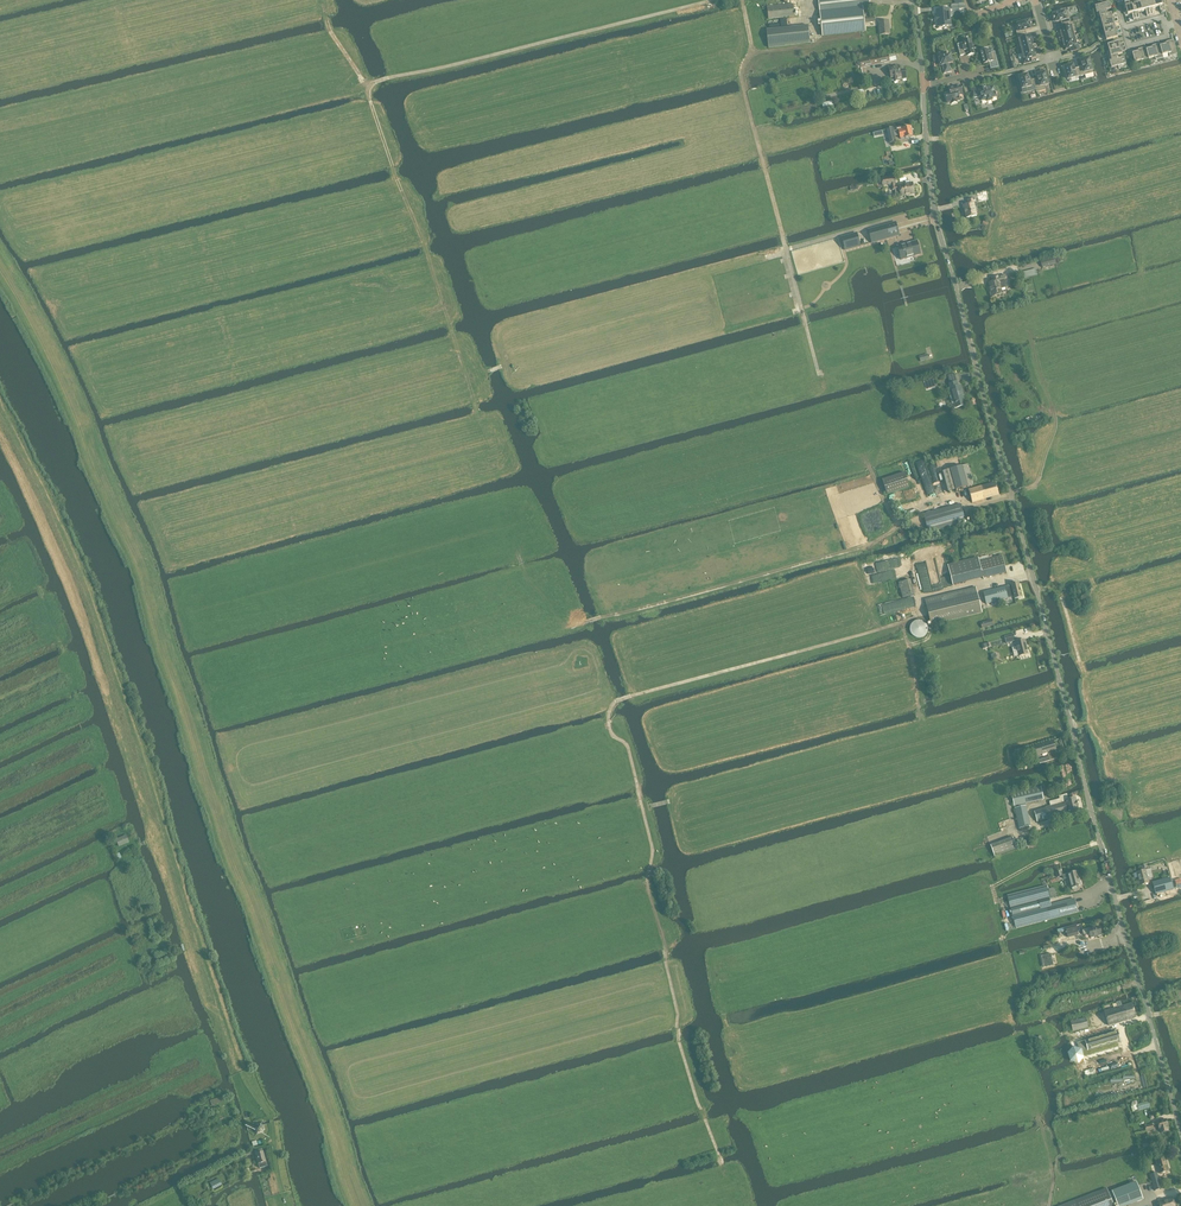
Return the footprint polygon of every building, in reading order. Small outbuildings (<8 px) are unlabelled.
[(822,36),(865,31),(863,10),(870,9),(869,0),(818,0),(822,36)] [(1099,17),(1106,15),(1105,11),(1111,9),(1108,0),(1101,2),(1101,5),(1095,7),(1098,18),(1099,17)] [(1136,20),(1131,2),(1132,2),(1131,0),(1128,0),(1124,1),(1125,5),(1123,5),(1125,9),(1126,9),(1127,15),(1131,14),(1133,20),(1136,20)] [(1136,20),(1139,19),(1137,12),(1141,11),(1138,0),(1132,2),(1131,2),(1136,20)] [(1150,16),(1146,0),(1138,0),(1141,11),(1145,10),(1147,17),(1150,16)] [(1155,8),(1153,0),(1146,0),(1150,16),(1153,15),(1151,9),(1155,8)] [(1155,8),(1159,7),(1161,13),(1166,12),(1164,5),(1162,5),(1161,0),(1153,0),(1155,8)] [(768,20),(794,17),(793,4),(767,7),(768,20)] [(937,11),(936,11),(937,14),(938,27),(945,26),(946,26),(950,26),(950,25),(950,21),(949,16),(950,16),(950,10),(940,11),(937,11)] [(1061,25),(1070,23),(1067,12),(1065,13),(1065,12),(1053,15),(1054,20),(1053,20),(1053,21),(1054,20),(1055,23),(1060,21),(1061,25)] [(1099,17),(1101,23),(1117,19),(1116,15),(1112,16),(1111,14),(1106,15),(1099,17)] [(1118,22),(1117,19),(1101,23),(1103,29),(1114,26),(1114,24),(1118,22)] [(880,36),(889,35),(888,26),(889,26),(889,21),(879,22),(880,36)] [(1014,27),(1017,37),(1026,34),(1025,31),(1031,29),(1030,27),(1031,26),(1030,26),(1029,22),(1017,25),(1017,26),(1014,27)] [(1061,37),(1073,34),(1076,33),(1074,25),(1071,26),(1070,23),(1061,25),(1062,28),(1060,29),(1061,32),(1060,33),(1061,37)] [(768,48),(810,44),(808,26),(767,30),(768,48)] [(1103,29),(1104,35),(1120,30),(1119,27),(1115,28),(1114,26),(1103,29)] [(1121,34),(1120,30),(1104,35),(1106,41),(1117,38),(1117,35),(1121,34)] [(1020,47),(1032,44),(1031,40),(1030,41),(1029,37),(1027,38),(1026,34),(1017,37),(1018,40),(1020,47)] [(1062,42),(1063,44),(1075,41),(1073,34),(1061,37),(1061,38),(1059,39),(1059,42),(1062,42)] [(957,45),(960,57),(968,55),(968,56),(968,55),(969,57),(973,55),(973,54),(973,53),(974,53),(971,41),(969,41),(969,40),(965,42),(965,43),(957,45)] [(1164,45),(1160,46),(1162,55),(1169,54),(1169,57),(1177,55),(1173,40),(1163,43),(1164,45)] [(1075,41),(1063,44),(1064,47),(1065,47),(1066,50),(1070,49),(1071,52),(1079,50),(1078,45),(1076,45),(1075,41)] [(1107,45),(1108,52),(1125,47),(1124,43),(1119,45),(1119,42),(1107,45)] [(1020,47),(1022,55),(1034,52),(1034,49),(1036,48),(1036,45),(1033,46),(1032,44),(1020,47)] [(1162,55),(1160,46),(1159,44),(1150,47),(1150,49),(1146,50),(1149,59),(1155,57),(1156,60),(1163,58),(1162,55)] [(1108,52),(1110,57),(1110,58),(1117,56),(1122,54),(1121,52),(1126,51),(1125,47),(1108,52)] [(1133,57),(1134,63),(1141,61),(1142,64),(1149,62),(1149,59),(1147,53),(1146,50),(1146,48),(1136,50),(1136,53),(1132,54),(1133,57)] [(989,65),(990,69),(998,67),(994,52),(990,53),(988,53),(987,49),(981,51),(981,53),(983,62),(984,62),(984,64),(989,63),(990,65),(989,65)] [(946,52),(939,54),(940,59),(939,60),(940,65),(941,65),(944,74),(951,72),(949,64),(953,63),(950,55),(947,56),(946,52)] [(1034,52),(1022,55),(1023,59),(1022,59),(1023,65),(1032,63),(1031,59),(1035,58),(1034,55),(1035,55),(1034,52)] [(859,61),(861,68),(889,62),(888,55),(866,60),(866,59),(861,60),(861,61),(859,61)] [(1110,58),(1110,57),(1108,58),(1111,68),(1118,67),(1118,70),(1126,68),(1124,58),(1118,60),(1117,56),(1110,58)] [(1078,68),(1080,76),(1093,73),(1089,59),(1080,61),(1082,67),(1078,68)] [(888,68),(891,79),(895,78),(896,81),(901,80),(907,79),(906,79),(905,70),(899,72),(898,66),(893,67),(888,68)] [(1067,80),(1080,76),(1078,68),(1074,69),(1073,66),(1064,68),(1067,80)] [(1033,80),(1036,90),(1036,92),(1045,90),(1044,86),(1048,85),(1045,73),(1036,75),(1037,79),(1033,80)] [(1027,92),(1036,90),(1033,80),(1029,81),(1027,75),(1019,77),(1022,89),(1026,88),(1027,92)] [(945,95),(948,104),(951,103),(952,104),(957,103),(956,101),(960,100),(958,95),(963,94),(961,86),(952,88),(952,89),(949,90),(950,93),(945,95)] [(973,89),(975,98),(980,97),(981,102),(986,101),(986,103),(993,101),(992,99),(997,98),(996,97),(997,96),(995,89),(994,89),(994,88),(986,90),(985,88),(983,89),(982,87),(973,89)] [(856,91),(856,96),(855,97),(855,102),(865,100),(863,90),(856,91)] [(912,137),(910,127),(903,129),(903,130),(898,131),(893,132),(893,129),(893,128),(887,130),(890,143),(896,142),(894,136),(900,135),(900,139),(905,138),(905,139),(912,137)] [(895,190),(896,198),(902,197),(902,196),(914,194),(913,186),(908,187),(908,185),(899,186),(899,187),(895,187),(895,184),(894,178),(882,179),(882,180),(879,180),(880,184),(882,183),(882,186),(892,185),(892,191),(895,190)] [(988,200),(986,192),(977,194),(979,202),(988,200)] [(977,216),(974,203),(976,203),(975,199),(967,200),(968,205),(963,206),(964,212),(965,211),(966,219),(977,216)] [(871,244),(899,236),(895,222),(867,230),(871,244)] [(845,251),(860,247),(857,233),(841,237),(845,251)] [(901,261),(921,255),(917,241),(897,247),(901,261)] [(1042,268),(1056,264),(1054,258),(1040,261),(1042,268)] [(992,297),(1002,295),(1001,289),(1008,288),(1005,276),(992,279),(993,283),(989,284),(992,297)] [(957,382),(955,374),(948,376),(950,385),(949,385),(955,404),(957,403),(958,407),(953,409),(965,406),(962,396),(963,396),(963,395),(962,396),(961,393),(962,393),(959,386),(958,387),(957,382)] [(943,472),(948,493),(974,486),(968,465),(943,472)] [(887,495),(909,488),(904,473),(882,480),(887,495)] [(971,503),(999,495),(995,483),(967,491),(971,503)] [(928,532),(966,522),(960,504),(923,515),(928,532)] [(1006,574),(1002,555),(979,561),(978,557),(947,564),(953,585),(1006,574)] [(1022,598),(1018,584),(1011,585),(1011,586),(1005,587),(983,592),(986,605),(1008,599),(1014,597),(1014,599),(1022,598)] [(975,587),(925,599),(931,625),(982,613),(975,587)] [(915,620),(913,622),(911,624),(910,626),(910,629),(911,632),(914,635),(916,636),(920,637),(923,636),(926,634),(927,631),(928,628),(928,625),(927,624),(926,622),(923,620),(921,619),(918,619),(915,620)] [(982,629),(994,626),(992,620),(981,623),(982,629)] [(1014,634),(1004,636),(1005,640),(1006,644),(1015,641),(1014,638),(1014,634)] [(1019,656),(1027,654),(1025,646),(1026,646),(1025,640),(1015,642),(1019,656)] [(1054,741),(1032,747),(1035,757),(1047,753),(1049,757),(1043,758),(1045,762),(1050,761),(1059,758),(1057,753),(1055,753),(1055,751),(1056,750),(1055,750),(1053,742),(1054,741)] [(1041,787),(1011,794),(1019,829),(1025,827),(1030,826),(1025,804),(1043,800),(1041,787)] [(1068,799),(1067,794),(1059,796),(1059,799),(1049,802),(1050,806),(1045,807),(1046,809),(1034,812),(1037,822),(1068,813),(1068,814),(1079,811),(1076,798),(1068,799)] [(126,836),(116,840),(119,847),(129,842),(126,836)] [(994,858),(1017,849),(1012,838),(990,846),(994,858)] [(1140,886),(1149,883),(1145,870),(1136,873),(1140,886)] [(1079,880),(1078,877),(1077,872),(1063,876),(1064,879),(1068,878),(1071,888),(1072,888),(1072,890),(1074,891),(1077,890),(1078,889),(1077,887),(1078,887),(1078,886),(1081,886),(1079,880)] [(1170,878),(1152,883),(1155,894),(1156,894),(1173,890),(1170,878)] [(1010,910),(1015,929),(1043,922),(1077,913),(1074,899),(1050,905),(1049,899),(1050,899),(1046,886),(1012,895),(1007,896),(1006,896),(1009,904),(1010,910)] [(1076,925),(1065,928),(1067,938),(1078,935),(1076,925)] [(1088,929),(1082,931),(1083,935),(1089,934),(1090,938),(1102,935),(1100,926),(1088,929)] [(1041,956),(1043,967),(1053,965),(1051,954),(1041,956)] [(1116,1003),(1117,1008),(1119,1007),(1123,1021),(1136,1018),(1131,1004),(1122,1006),(1121,1001),(1116,1003)] [(1108,1026),(1123,1021),(1119,1007),(1117,1008),(1104,1012),(1108,1026)] [(1098,1028),(1103,1023),(1101,1015),(1094,1014),(1089,1019),(1091,1026),(1098,1028)] [(1073,1031),(1088,1028),(1086,1018),(1070,1021),(1073,1031)] [(1117,1031),(1080,1042),(1085,1057),(1118,1047),(1117,1043),(1120,1042),(1117,1031)] [(1070,1061),(1074,1062),(1077,1063),(1083,1057),(1081,1050),(1079,1050),(1073,1048),(1071,1050),(1071,1051),(1068,1054),(1070,1061)] [(211,1106),(223,1102),(221,1097),(210,1101),(211,1106)] [(1150,1108),(1148,1099),(1141,1101),(1141,1103),(1137,1105),(1136,1101),(1132,1102),(1133,1105),(1130,1106),(1132,1113),(1150,1108)] [(1167,1126),(1166,1120),(1155,1123),(1156,1124),(1152,1125),(1147,1126),(1146,1124),(1145,1125),(1146,1131),(1153,1129),(1152,1126),(1158,1124),(1159,1129),(1160,1128),(1161,1133),(1168,1131),(1167,1126)] [(261,1128),(261,1125),(254,1128),(256,1134),(263,1132),(263,1131),(264,1130),(263,1127),(261,1128)] [(262,1150),(255,1152),(255,1154),(259,1169),(267,1166),(263,1152),(262,1150)] [(1159,1174),(1168,1171),(1165,1158),(1156,1160),(1159,1174)] [(218,1179),(209,1183),(212,1189),(221,1185),(218,1179)] [(1112,1202),(1115,1201),(1116,1205),(1122,1205),(1141,1198),(1135,1181),(1108,1191),(1112,1202)] [(1112,1202),(1108,1191),(1107,1189),(1072,1203),(1072,1202),(1061,1205),(1113,1205),(1112,1202)]
